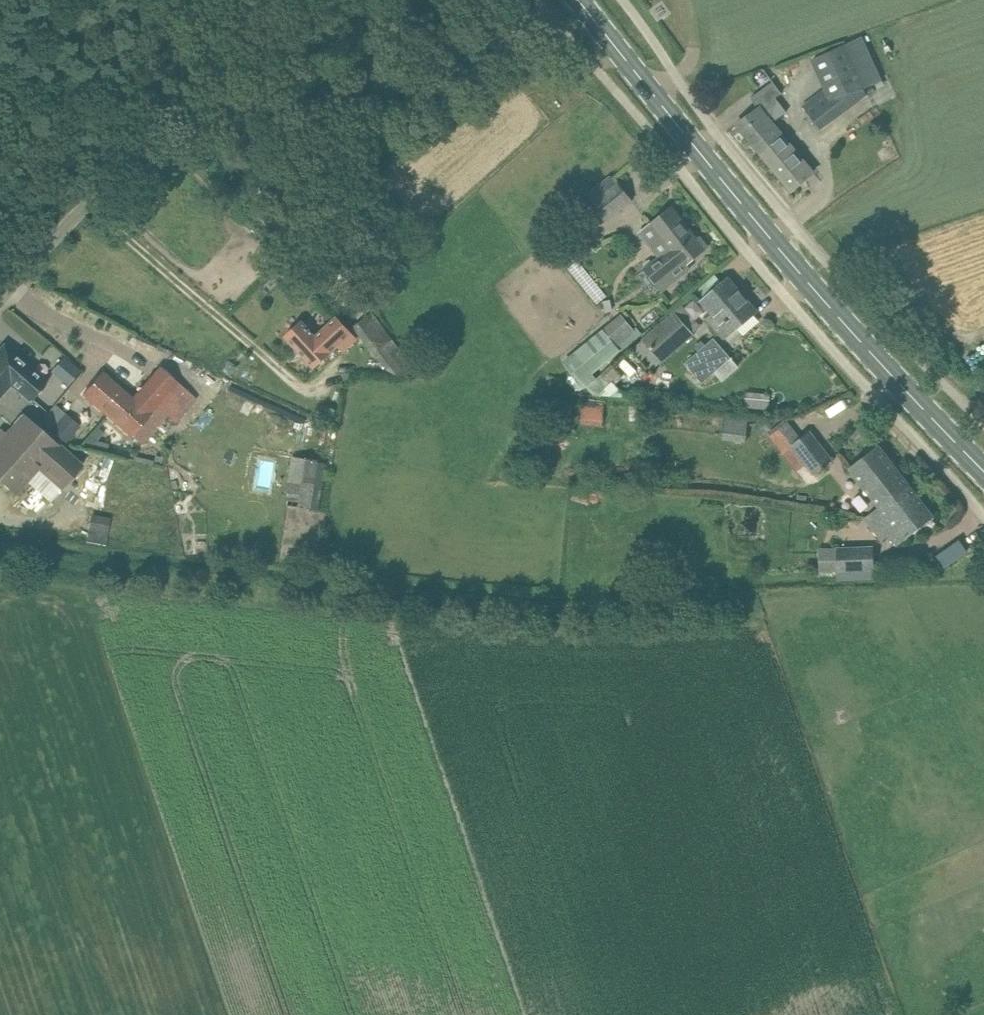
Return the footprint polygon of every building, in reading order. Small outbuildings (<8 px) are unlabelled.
[(864,89),(844,44),(813,58),(826,86),(803,104),(821,128),(867,94),(864,89)] [(761,152),(783,135),(772,122),(786,112),(776,97),(782,93),(773,81),(756,94),(764,104),(737,123),(761,152)] [(814,172),(783,135),(761,152),(792,190),(814,172)] [(617,182),(593,202),(606,218),(630,198),(617,182)] [(645,268),(637,275),(654,296),(662,290),(663,291),(692,267),(688,262),(708,246),(700,235),(697,238),(672,207),(657,219),(642,231),(660,254),(645,268)] [(728,277),(702,300),(713,313),(707,318),(719,333),(725,327),(730,334),(757,311),(728,277)] [(694,334),(673,310),(643,338),(662,361),(663,362),(694,334)] [(353,327),(392,375),(404,378),(415,369),(373,312),(353,327)] [(575,350),(562,361),(584,388),(587,386),(588,385),(596,378),(595,377),(593,374),(610,359),(623,350),(623,351),(640,337),(621,313),(575,350)] [(302,321),(301,322),(286,336),(314,367),(341,342),(346,348),(357,338),(337,317),(316,336),(302,321)] [(698,350),(685,363),(703,382),(715,371),(732,357),(714,337),(711,339),(706,344),(698,350)] [(643,338),(634,347),(642,358),(652,369),(662,361),(643,338)] [(11,383),(31,401),(47,382),(4,344),(0,348),(0,395),(11,383)] [(62,354),(50,368),(67,384),(79,370),(62,354)] [(102,372),(84,393),(120,425),(132,435),(150,414),(149,412),(157,404),(171,416),(191,394),(160,367),(140,389),(141,390),(133,399),(102,372)] [(747,379),(742,413),(769,417),(774,383),(747,379)] [(581,422),(603,425),(605,400),(584,398),(581,422)] [(55,403),(42,417),(66,439),(79,425),(55,403)] [(13,491),(11,493),(16,497),(40,470),(61,489),(83,464),(62,445),(57,441),(56,443),(24,414),(7,433),(1,429),(0,430),(0,480),(13,491)] [(725,417),(722,438),(746,441),(748,420),(725,417)] [(809,430),(790,446),(814,475),(833,460),(809,430)] [(867,521),(912,487),(879,445),(849,468),(879,506),(865,517),(867,521)] [(326,461),(295,457),(287,505),(319,510),(326,461)] [(912,487),(867,521),(882,539),(890,533),(898,544),(934,516),(912,487)] [(968,551),(959,539),(936,555),(945,567),(968,551)] [(874,545),(837,546),(838,571),(875,569),(874,545)]
